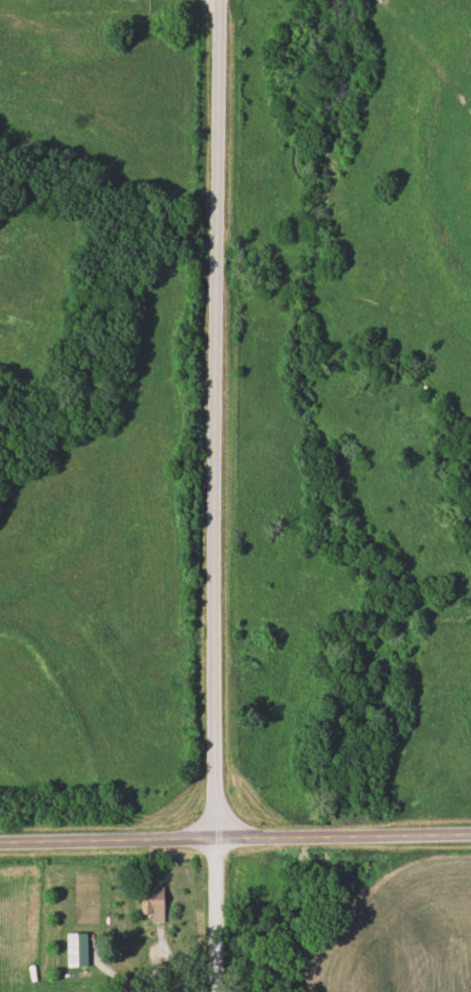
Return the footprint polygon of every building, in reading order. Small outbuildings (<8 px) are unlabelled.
[(139,887),(139,913),(149,913),(149,921),(161,921),(161,887),(139,887)]
